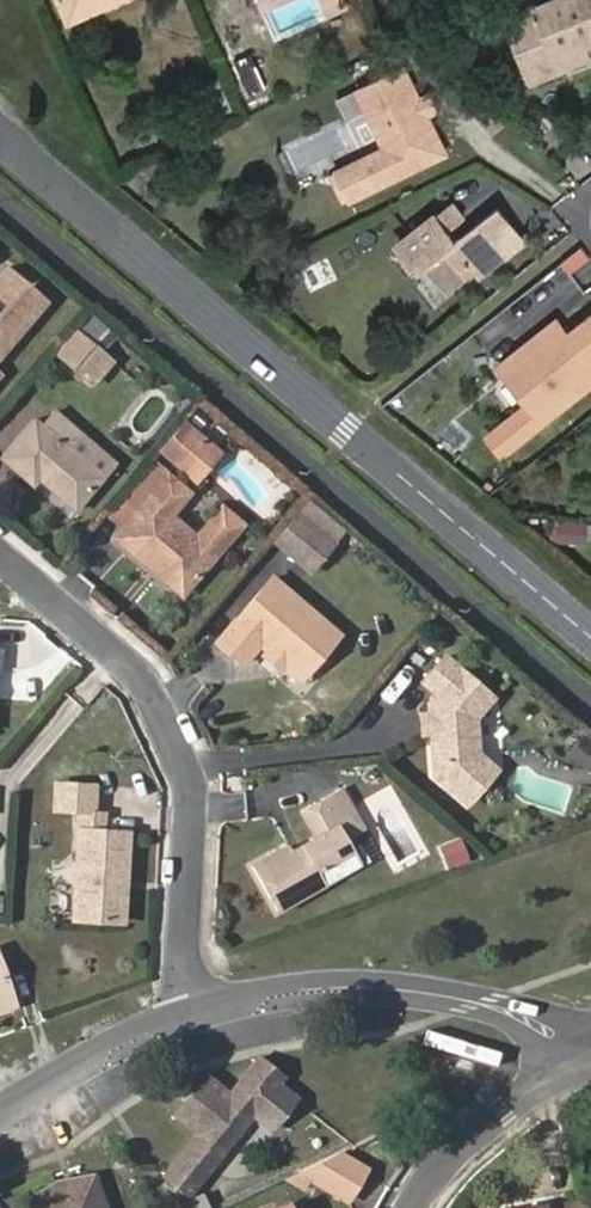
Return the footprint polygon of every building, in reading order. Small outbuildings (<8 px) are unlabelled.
[(70,26),(131,0),(58,0),(70,26)] [(586,0),(547,0),(500,22),(528,83),(558,69),(552,55),(579,43),(590,38),(590,12),(586,0)] [(558,69),(585,58),(579,43),(552,55),(558,69)] [(420,101),(405,69),(359,90),(388,150),(353,166),(366,195),(446,155),(428,115),(436,111),(430,97),(420,101)] [(240,113),(224,75),(207,82),(223,120),(240,113)] [(298,164),(348,150),(342,129),(292,142),(298,164)] [(349,202),(366,195),(353,166),(337,174),(349,202)] [(464,218),(452,201),(398,244),(415,266),(424,259),(448,288),(475,266),(480,262),(486,269),(523,240),(498,207),(456,240),(448,231),(464,218)] [(475,266),(480,274),(486,269),(480,262),(475,266)] [(12,269),(0,283),(0,361),(51,303),(12,269)] [(558,319),(498,365),(541,421),(590,382),(590,314),(567,332),(558,319)] [(94,377),(115,353),(78,322),(58,345),(94,377)] [(42,426),(36,421),(2,459),(35,486),(39,481),(44,474),(53,482),(53,492),(76,512),(105,479),(70,450),(84,432),(57,409),(42,426)] [(205,439),(185,421),(161,450),(180,466),(205,439)] [(70,450),(105,479),(119,463),(84,432),(70,450)] [(219,451),(205,439),(180,466),(194,478),(219,451)] [(39,481),(53,492),(53,482),(44,474),(39,481)] [(171,476),(153,498),(172,514),(191,493),(171,476)] [(123,532),(153,498),(133,482),(104,515),(123,532)] [(226,507),(199,536),(172,514),(153,498),(123,532),(117,539),(150,567),(157,559),(190,588),(244,524),(226,507)] [(294,554),(317,526),(298,510),(275,538),(294,554)] [(312,569),(335,542),(317,526),(294,554),(312,569)] [(150,567),(183,596),(190,588),(157,559),(150,567)] [(345,633),(276,578),(222,643),(240,656),(257,636),(265,643),(272,649),(279,648),(288,656),(289,664),(306,678),(345,633)] [(240,656),(249,664),(265,643),(257,636),(240,656)] [(268,654),(284,668),(289,664),(288,656),(279,648),(272,649),(268,654)] [(435,716),(436,734),(439,772),(474,803),(503,769),(483,752),(481,716),(499,696),(450,654),(428,680),(443,694),(434,704),(435,716)] [(574,750),(590,763),(590,736),(587,733),(574,750)] [(59,778),(58,805),(82,807),(97,808),(98,780),(59,778)] [(290,845),(257,863),(282,909),(365,863),(352,839),(370,829),(347,787),(307,810),(321,835),(305,843),(309,850),(297,857),(293,850),(290,845)] [(97,808),(82,807),(81,822),(108,824),(108,808),(97,808)] [(131,826),(108,824),(81,822),(75,914),(123,919),(131,826)] [(467,838),(447,845),(455,864),(474,858),(467,838)] [(305,843),(293,850),(297,857),(309,850),(305,843)] [(0,958),(0,1008),(17,1002),(0,958)] [(256,1059),(232,1090),(209,1072),(173,1117),(196,1136),(162,1177),(191,1200),(286,1077),(263,1058),(256,1059)] [(341,1156),(304,1174),(346,1199),(364,1169),(341,1156)] [(30,1204),(32,1207),(106,1207),(96,1181),(30,1204)] [(96,1181),(59,1181),(30,1204),(96,1181)] [(202,1199),(189,1204),(190,1207),(206,1207),(202,1199)]
